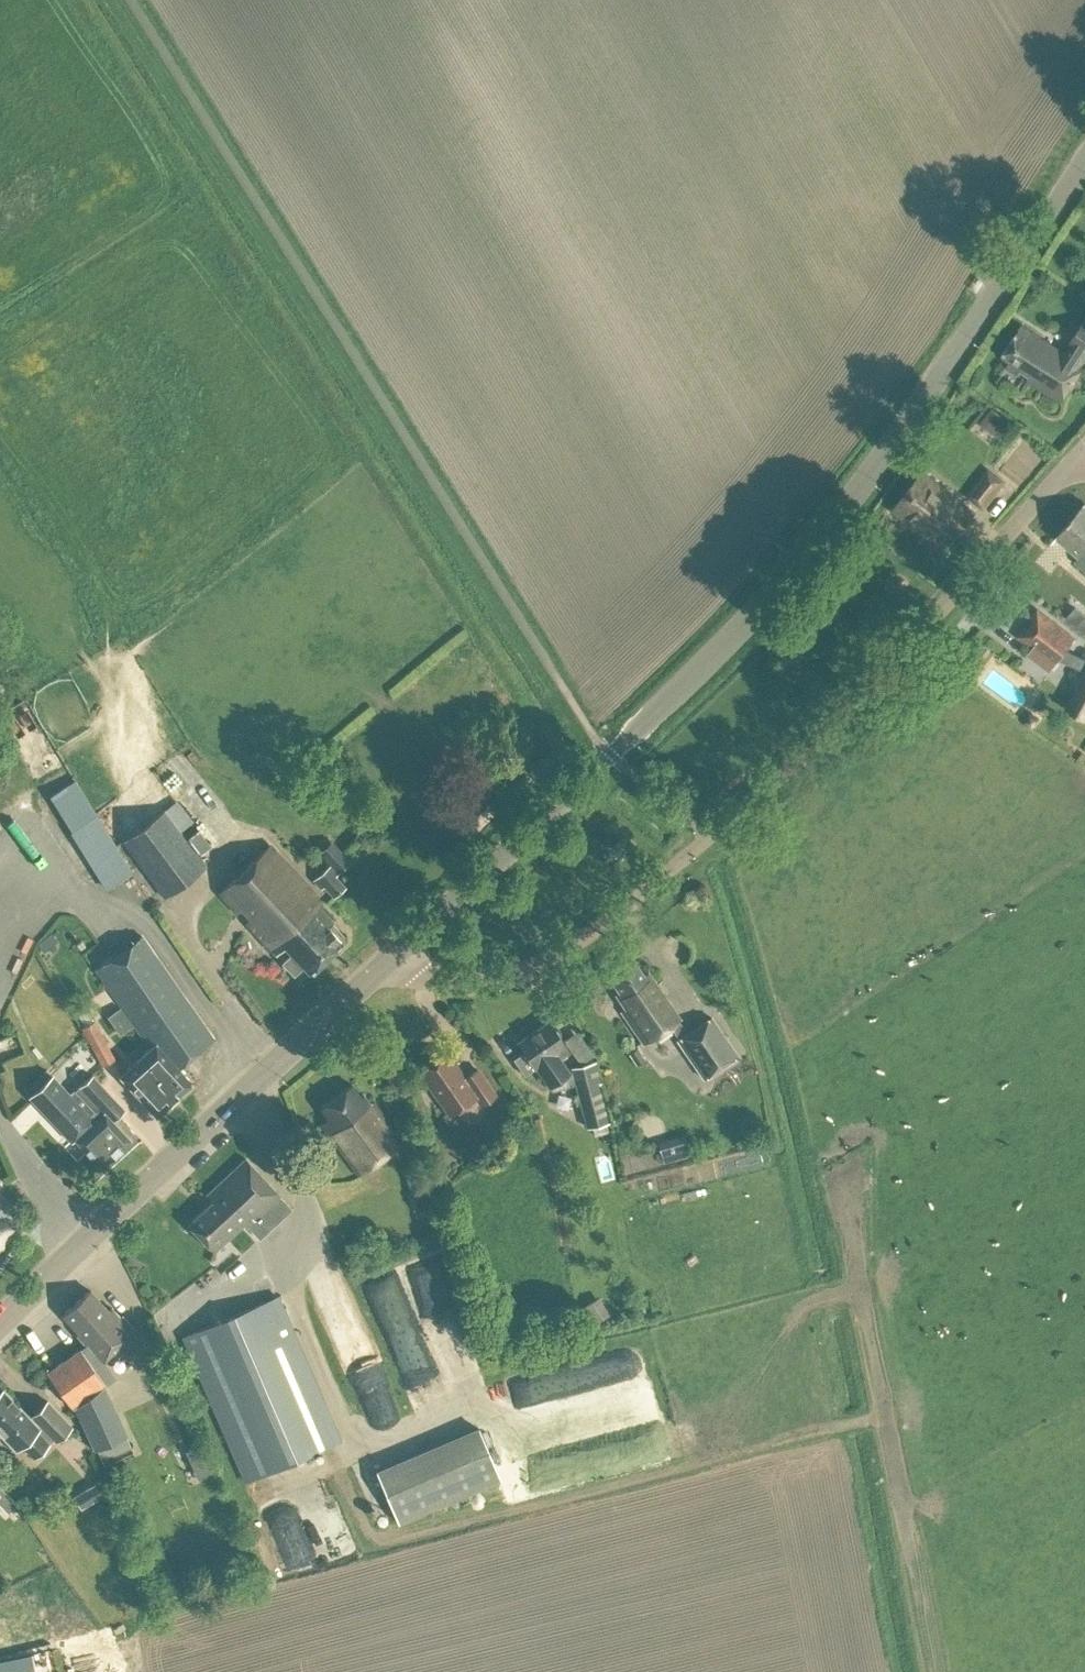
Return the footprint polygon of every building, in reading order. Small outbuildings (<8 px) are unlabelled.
[(1022,325),(1002,356),(1010,361),(1006,367),(1017,374),(1020,369),(1030,376),(1027,381),(1061,403),(1084,366),(1078,361),(1082,354),(1084,356),(1084,319),(1064,352),(1022,325)] [(980,422),(994,434),(1006,418),(992,407),(980,422)] [(984,509),(1005,481),(988,468),(967,496),(984,509)] [(972,512),(923,473),(895,509),(931,537),(946,517),(960,528),(972,512)] [(1056,536),(1079,557),(1076,562),(1084,570),(1084,503),(1056,536)] [(1074,611),(1084,622),(1084,604),(1083,602),(1074,611)] [(1022,628),(1016,636),(1031,649),(1027,653),(1049,670),(1055,662),(1057,659),(1079,669),(1084,658),(1065,649),(1073,640),(1036,611),(1030,619),(1034,622),(1027,632),(1022,628)] [(1069,709),(1084,717),(1084,655),(1084,658),(1079,669),(1072,684),(1080,688),(1069,709)] [(118,839),(145,874),(161,895),(206,863),(181,829),(191,821),(174,797),(164,805),(118,839)] [(284,945),(292,953),(283,962),(294,973),(303,964),(310,972),(340,943),(341,933),(330,921),(332,920),(317,903),(320,900),(269,846),(220,892),(277,952),(284,945)] [(333,897),(345,886),(335,875),(338,872),(330,864),(313,879),(320,888),(323,886),(333,897)] [(43,951),(57,941),(51,933),(37,943),(43,951)] [(153,1037),(158,1044),(181,1067),(214,1037),(143,936),(97,969),(149,1041),(153,1037)] [(711,1016),(687,1033),(678,1019),(680,1017),(648,971),(644,974),(634,960),(610,977),(620,990),(616,993),(626,1008),(622,1011),(643,1042),(670,1024),(680,1038),(678,1039),(703,1077),(737,1054),(711,1016)] [(525,1075),(537,1067),(549,1085),(569,1072),(560,1059),(570,1052),(549,1020),(517,1042),(523,1051),(513,1058),(525,1075)] [(104,1067),(116,1060),(96,1022),(83,1028),(104,1067)] [(181,1067),(158,1044),(122,1077),(158,1114),(192,1082),(181,1067)] [(629,1053),(636,1064),(645,1058),(638,1047),(629,1053)] [(464,1078),(446,1052),(419,1070),(448,1113),(475,1095),(481,1104),(494,1094),(477,1069),(464,1078)] [(594,1060),(570,1067),(587,1128),(608,1123),(598,1083),(600,1082),(594,1060)] [(126,1109),(93,1075),(72,1096),(53,1076),(32,1097),(75,1142),(78,1139),(100,1162),(108,1162),(110,1163),(139,1135),(119,1115),(126,1109)] [(360,1097),(351,1084),(320,1107),(328,1118),(320,1124),(329,1135),(330,1134),(334,1139),(332,1141),(357,1174),(403,1140),(374,1101),(369,1104),(362,1096),(360,1097)] [(666,1143),(658,1145),(663,1162),(690,1154),(688,1146),(669,1152),(666,1143)] [(213,1200),(189,1224),(214,1251),(244,1223),(248,1227),(271,1204),(283,1216),(292,1208),(280,1195),(245,1158),(208,1194),(213,1200)] [(409,1191),(417,1189),(409,1166),(400,1169),(409,1191)] [(0,1218),(0,1265),(12,1247),(6,1243),(16,1229),(0,1218)] [(74,1406),(94,1450),(126,1435),(100,1382),(109,1373),(100,1362),(134,1332),(121,1317),(120,1319),(111,1309),(108,1312),(89,1291),(63,1314),(77,1331),(75,1333),(85,1343),(48,1370),(74,1406)] [(242,1479),(337,1439),(276,1294),(181,1335),(242,1479)] [(610,1313),(599,1295),(576,1309),(587,1327),(610,1313)] [(551,1397),(650,1372),(644,1348),(545,1373),(551,1397)] [(4,1390),(0,1394),(0,1435),(1,1434),(15,1448),(21,1443),(34,1457),(49,1444),(35,1429),(38,1427),(4,1390)] [(475,1422),(373,1467),(397,1521),(499,1477),(475,1422)] [(202,1442),(191,1447),(204,1475),(215,1470),(202,1442)] [(100,1479),(85,1488),(93,1501),(107,1492),(100,1479)] [(37,1493),(35,1499),(38,1505),(43,1506),(50,1503),(51,1497),(48,1492),(43,1490),(37,1493)] [(0,1501),(0,1506),(7,1513),(14,1507),(18,1503),(9,1493),(0,1501)] [(35,1670),(32,1652),(0,1659),(0,1671),(24,1671),(35,1670)]
